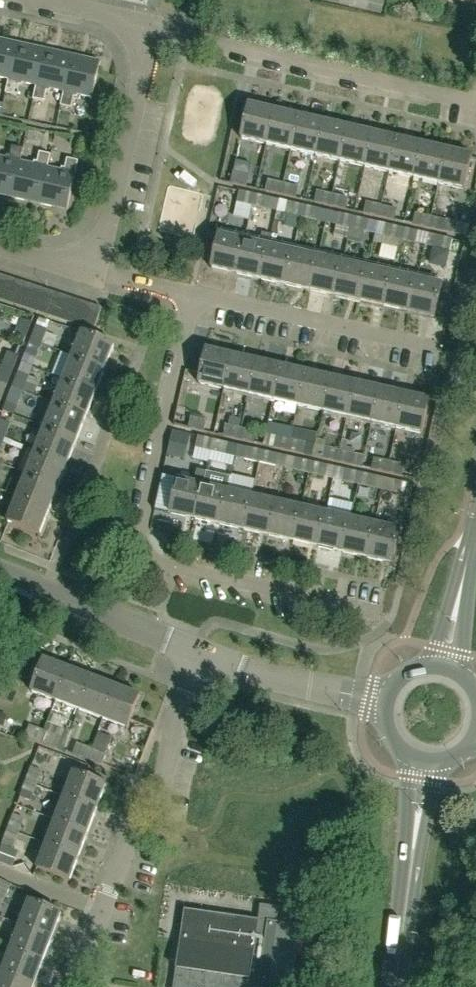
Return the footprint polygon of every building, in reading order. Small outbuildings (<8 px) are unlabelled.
[(17,43),(0,39),(0,77),(10,79),(17,43)] [(24,82),(37,85),(45,49),(17,43),(10,79),(7,94),(17,96),(19,85),(23,86),(24,82)] [(65,91),(73,55),(45,49),(37,85),(37,88),(34,100),(45,102),(47,91),(51,91),(51,88),(65,91)] [(93,96),(100,61),(73,55),(65,91),(65,95),(64,94),(63,100),(62,106),(72,108),(74,97),(78,98),(79,94),(93,96)] [(267,144),(275,110),(250,104),(242,138),(267,144)] [(292,149),(299,116),(275,110),(267,144),(292,149)] [(316,155),(324,121),(299,116),(292,149),(316,155)] [(341,161),(348,127),(324,121),(316,155),(341,161)] [(365,166),(373,132),(348,127),(341,161),(365,166)] [(390,172),(398,138),(373,132),(365,166),(390,172)] [(415,177),(422,143),(398,138),(390,172),(415,177)] [(439,183),(447,149),(422,143),(415,177),(439,183)] [(21,162),(24,149),(13,146),(11,155),(8,154),(7,158),(0,157),(0,193),(13,197),(21,162)] [(472,155),(447,149),(439,183),(464,188),(472,155)] [(40,203),(48,168),(51,155),(40,152),(38,162),(35,161),(35,165),(21,162),(13,197),(40,203)] [(68,209),(77,171),(79,161),(68,159),(66,168),(63,167),(62,171),(48,168),(40,203),(68,209)] [(233,171),(231,183),(247,186),(249,175),(233,171)] [(282,194),(284,183),(269,180),(266,190),(282,194)] [(299,187),(284,183),(282,194),(297,197),(299,187)] [(306,200),(331,205),(333,194),(308,188),(306,200)] [(253,206),(256,194),(240,190),(237,202),(253,206)] [(278,212),(281,200),(256,194),(253,206),(278,212)] [(348,198),(333,194),(331,205),(346,209),(348,198)] [(303,217),(305,205),(281,200),(278,212),(303,217)] [(380,216),(383,205),(367,201),(364,213),(380,216)] [(329,223),(332,211),(305,205),(303,217),(329,223)] [(398,208),(384,205),(383,205),(380,216),(396,220),(398,208)] [(430,228),(432,216),(416,212),(413,224),(430,228)] [(352,228),(355,217),(338,213),(336,225),(352,228)] [(471,225),(432,216),(430,228),(468,236),(471,225)] [(369,220),(355,217),(352,228),(349,238),(362,241),(364,231),(366,232),(369,220)] [(401,240),(404,228),(387,224),(384,236),(382,244),(398,248),(394,263),(396,263),(401,240)] [(426,245),(429,233),(404,228),(401,240),(426,245)] [(453,239),(429,233),(426,245),(451,251),(453,239)] [(238,275),(246,239),(221,234),(213,269),(238,275)] [(262,280),(270,245),(246,239),(238,275),(262,280)] [(287,286),(295,251),(270,245),(262,280),(287,286)] [(312,292),(320,256),(295,251),(287,286),(312,292)] [(336,297),(344,262),(320,256),(312,292),(336,297)] [(361,303),(369,267),(344,262),(336,297),(361,303)] [(386,308),(394,273),(369,267),(361,303),(386,308)] [(411,314),(419,278),(394,273),(386,308),(411,314)] [(15,279),(5,276),(0,290),(0,300),(8,302),(15,279)] [(443,284),(419,278),(411,314),(435,319),(443,284)] [(19,306),(26,283),(15,279),(8,302),(19,306)] [(29,309),(37,286),(26,283),(19,306),(29,309)] [(40,313),(47,290),(37,286),(29,309),(40,313)] [(51,316),(58,293),(47,290),(40,313),(51,316)] [(61,320),(69,297),(58,293),(51,316),(61,320)] [(72,323),(80,300),(69,297),(61,320),(72,323)] [(83,327),(90,304),(80,300),(72,323),(83,327)] [(101,307),(90,304),(83,327),(93,330),(101,307)] [(27,337),(33,322),(22,317),(15,333),(27,337)] [(39,317),(31,341),(42,345),(51,322),(39,317)] [(82,332),(72,356),(105,369),(114,345),(82,332)] [(37,358),(42,345),(31,341),(26,354),(37,358)] [(224,389),(232,354),(207,349),(200,384),(224,389)] [(7,354),(2,352),(0,357),(0,365),(14,370),(19,355),(8,351),(7,354)] [(249,395),(257,360),(232,354),(224,389),(249,395)] [(96,393),(105,369),(72,356),(63,380),(96,393)] [(274,400),(281,366),(257,360),(249,395),(274,400)] [(14,370),(0,365),(2,366),(0,372),(0,382),(8,386),(14,370)] [(298,406),(306,371),(281,366),(274,400),(298,406)] [(323,411),(331,377),(306,371),(298,406),(323,411)] [(18,372),(12,388),(24,392),(30,376),(18,372)] [(348,417),(356,382),(331,377),(323,411),(348,417)] [(87,416),(96,393),(63,380),(54,403),(87,416)] [(373,423),(380,388),(356,382),(348,417),(373,423)] [(18,406),(24,392),(12,388),(7,402),(18,406)] [(397,428),(405,393),(380,388),(373,423),(397,428)] [(430,399),(405,393),(397,428),(422,434),(430,399)] [(77,440),(87,416),(54,403),(45,427),(77,440)] [(0,419),(0,437),(24,446),(24,445),(18,443),(15,442),(21,427),(11,423),(14,414),(4,410),(0,419)] [(214,434),(217,422),(191,417),(189,428),(214,434)] [(239,439),(242,428),(217,422),(214,434),(239,439)] [(68,463),(77,440),(45,427),(35,451),(68,463)] [(258,431),(242,428),(239,439),(255,443),(258,431)] [(347,428),(344,439),(342,450),(340,450),(338,462),(363,467),(365,455),(354,453),(355,449),(347,447),(351,429),(347,428)] [(211,451),(213,439),(198,436),(196,448),(211,451)] [(289,451),(291,439),(276,436),(274,447),(289,451)] [(24,446),(0,437),(0,452),(4,442),(22,449),(24,446)] [(235,457),(238,445),(213,439),(211,451),(235,457)] [(307,443),(291,439),(289,451),(305,454),(307,443)] [(260,462),(263,450),(238,445),(235,457),(260,462)] [(338,462),(340,450),(325,446),(322,458),(338,462)] [(285,468),(288,456),(263,450),(260,462),(285,468)] [(59,487),(68,463),(35,451),(26,474),(59,487)] [(310,473),(312,462),(288,456),(285,468),(310,473)] [(387,472),(389,461),(374,458),(372,469),(387,472)] [(405,464),(389,461),(387,472),(403,476),(405,464)] [(334,479),(337,467),(312,462),(310,473),(334,479)] [(359,484),(362,473),(337,467),(334,479),(359,484)] [(384,490),(386,479),(362,473),(359,484),(384,490)] [(50,511),(59,487),(26,474),(17,498),(50,511)] [(195,519),(203,484),(179,478),(171,514),(195,519)] [(413,485),(386,479),(384,490),(410,496),(413,485)] [(220,525),(228,489),(203,484),(195,519),(220,525)] [(245,530),(253,495),(228,489),(220,525),(245,530)] [(269,536),(277,500),(253,495),(245,530),(269,536)] [(40,534),(50,511),(17,498),(8,522),(40,534)] [(294,542),(302,506),(277,500),(269,536),(294,542)] [(319,547),(327,512),(302,506),(294,542),(319,547)] [(344,553),(352,517),(327,512),(319,547),(344,553)] [(368,558),(376,523),(352,517),(344,553),(368,558)] [(401,528),(376,523),(368,558),(393,564),(401,528)] [(56,701),(69,668),(45,659),(32,692),(56,701)] [(80,710),(93,677),(69,668),(56,701),(80,710)] [(104,719),(117,686),(93,677),(80,710),(104,719)] [(141,696),(117,686),(104,719),(128,729),(141,696)] [(65,749),(72,732),(48,723),(45,730),(41,741),(64,750),(65,749)] [(41,741),(45,730),(30,724),(26,736),(41,741)] [(89,760),(93,748),(77,742),(73,753),(89,760)] [(107,754),(93,748),(89,760),(103,765),(107,754)] [(32,766),(26,782),(37,786),(43,771),(32,766)] [(73,772),(64,796),(97,809),(106,785),(73,772)] [(32,800),(37,786),(26,782),(21,796),(32,800)] [(88,832),(97,809),(64,796),(55,820),(88,832)] [(14,814),(8,829),(19,833),(25,818),(14,814)] [(79,856),(88,832),(55,820),(46,843),(79,856)] [(19,851),(23,840),(17,838),(19,833),(8,829),(0,851),(0,861),(13,867),(19,851)] [(70,880),(79,856),(46,843),(37,867),(70,880)] [(0,882),(0,910),(12,884),(1,880),(0,882)] [(29,901),(20,925),(52,937),(61,913),(29,901)] [(300,926),(291,925),(293,913),(293,910),(270,907),(269,910),(268,922),(185,909),(174,986),(292,986),(300,926)] [(43,961),(52,937),(20,925),(11,948),(43,961)] [(34,984),(43,961),(11,948),(2,972),(34,984)] [(34,984),(2,972),(0,976),(0,986),(33,986),(34,984)]
